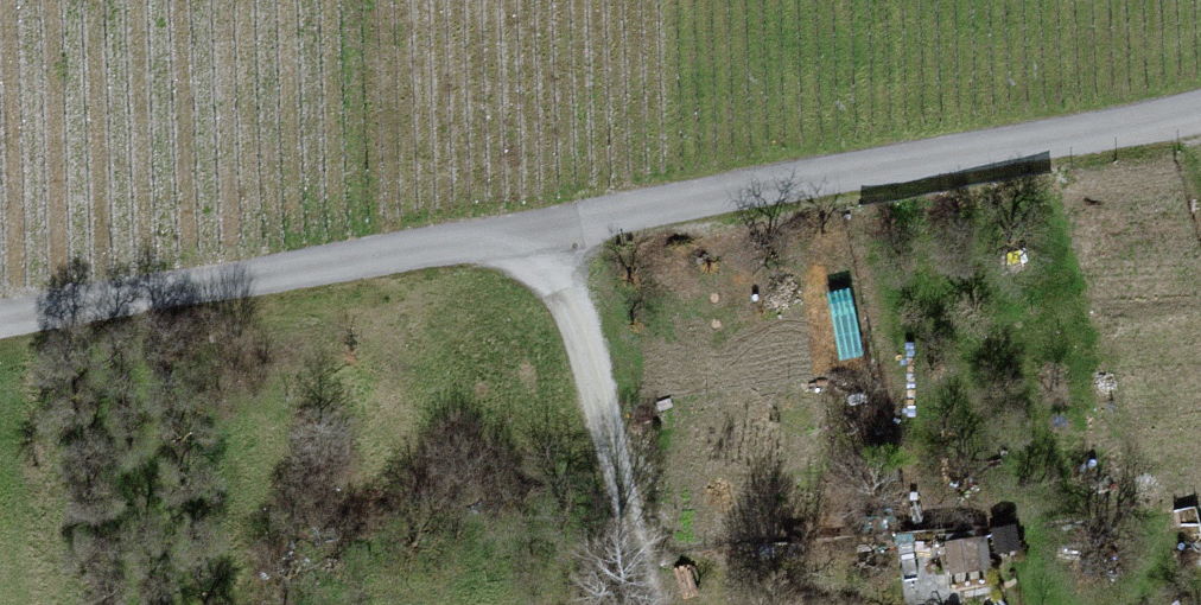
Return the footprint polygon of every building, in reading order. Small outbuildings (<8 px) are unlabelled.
[(956,572),(989,568),(986,544),(953,548),(956,572)]
